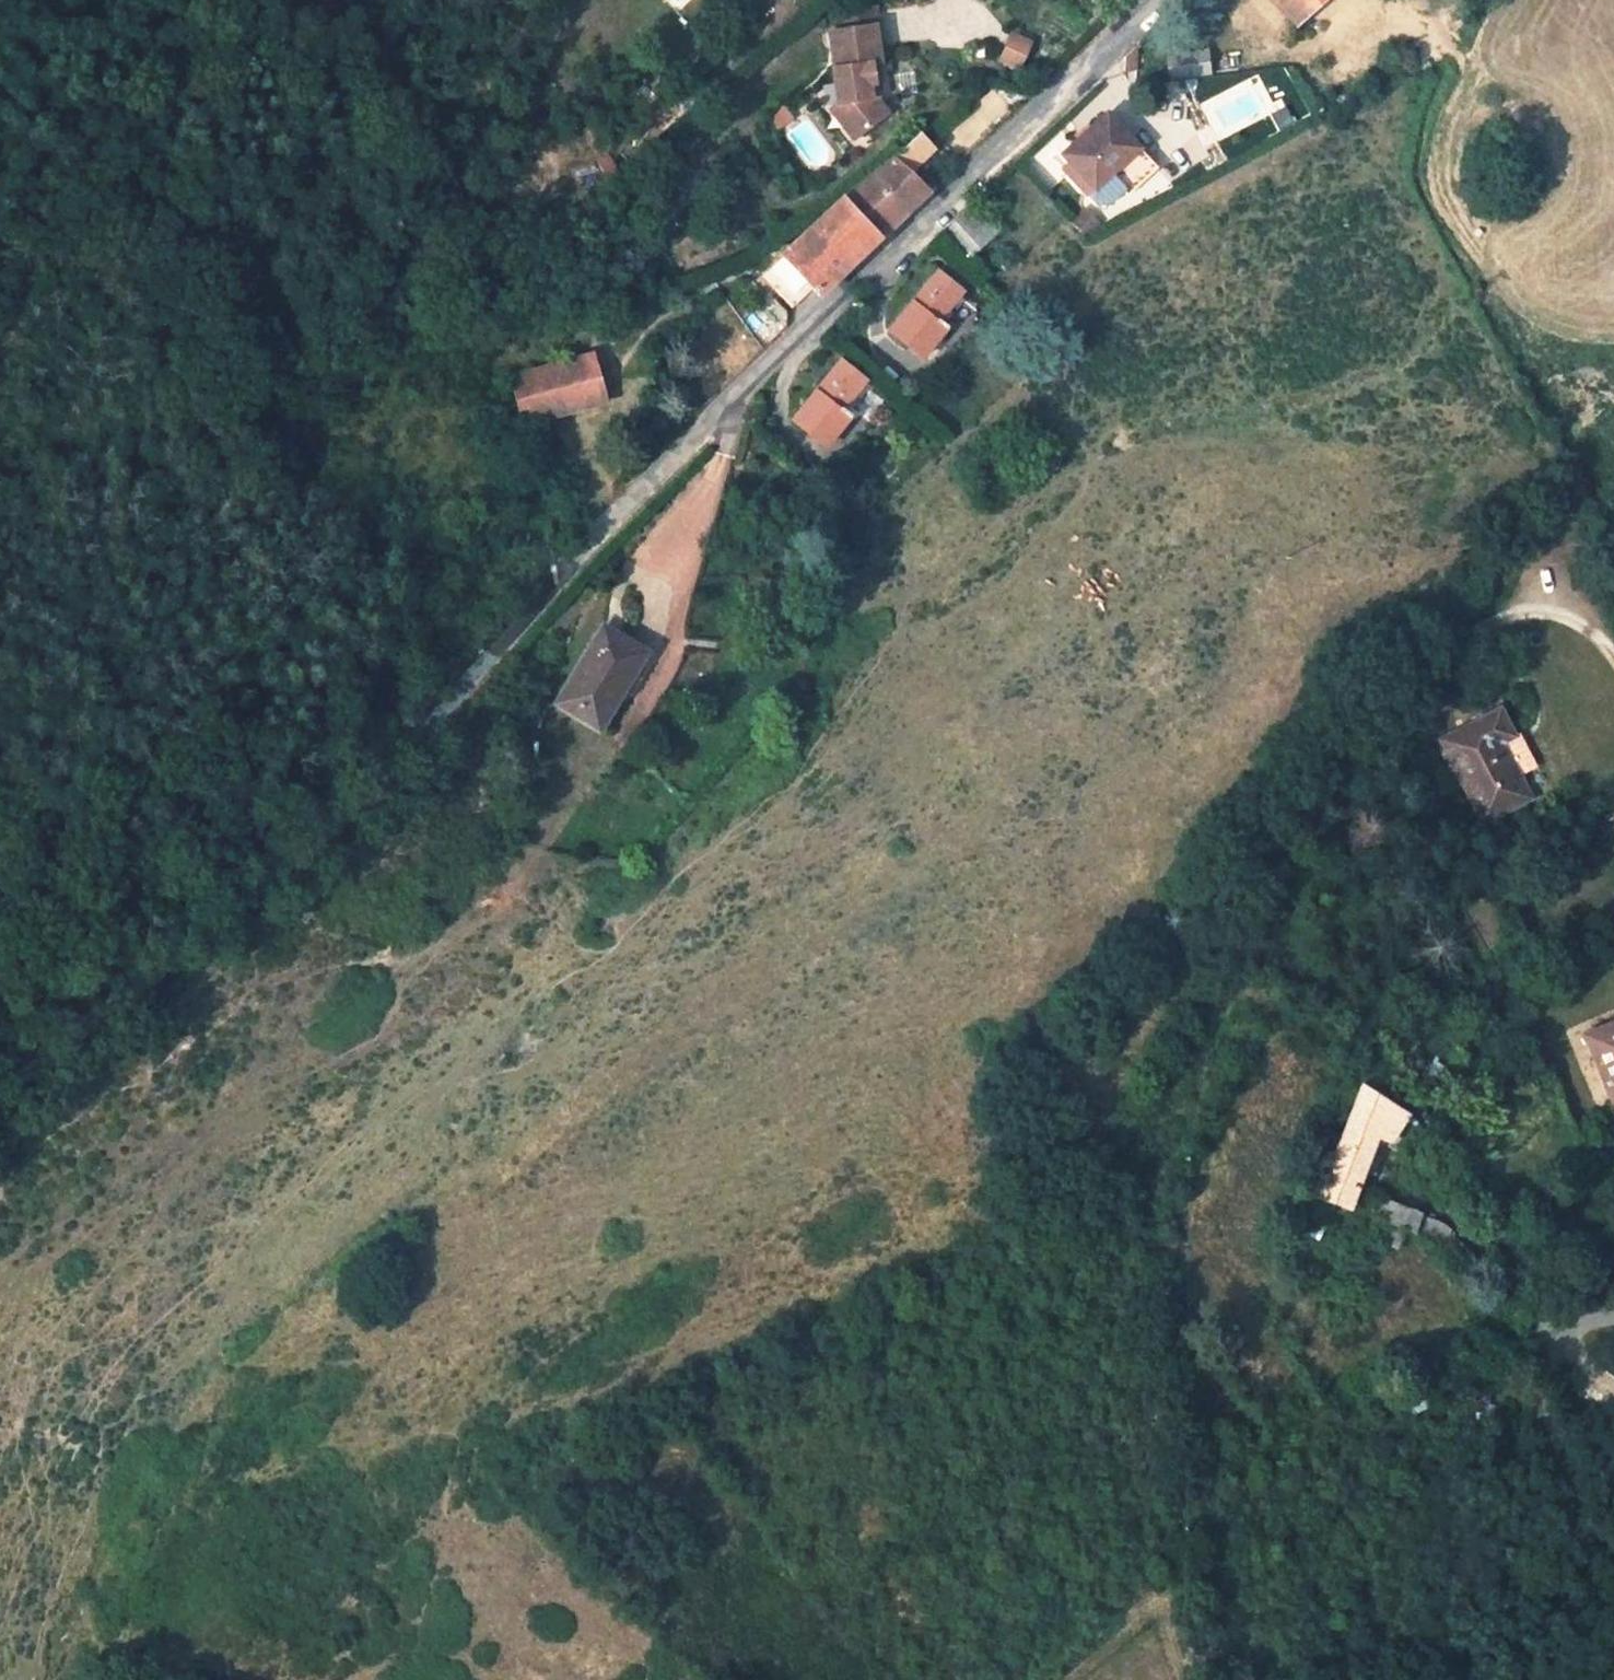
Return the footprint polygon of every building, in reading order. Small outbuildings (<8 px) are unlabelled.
[(1249,6),(1275,34),(1313,0),(1255,0),(1249,6)] [(838,1),(804,8),(807,26),(841,20),(838,1)] [(807,26),(797,28),(802,65),(800,66),(809,101),(834,128),(858,106),(845,92),(840,93),(838,78),(843,77),(839,59),(848,57),(841,20),(807,26)] [(1019,72),(1033,42),(1011,32),(997,62),(1019,72)] [(1186,76),(1183,54),(1150,58),(1153,80),(1186,76)] [(1085,226),(1128,185),(1113,169),(1080,136),(1037,177),(1070,211),(1063,218),(1072,228),(1085,226)] [(875,149),(820,194),(822,196),(861,239),(922,183),(899,159),(890,165),(875,149)] [(801,295),(861,239),(822,196),(764,251),(768,259),(746,286),(769,307),(792,286),(801,295)] [(973,202),(947,228),(974,256),(1001,229),(973,202)] [(923,278),(871,334),(898,359),(927,327),(920,320),(939,298),(923,278)] [(526,426),(608,403),(594,351),(511,373),(526,426)] [(819,376),(771,427),(801,455),(826,428),(816,418),(838,393),(819,376)] [(551,707),(601,736),(652,652),(601,622),(551,707)] [(1497,716),(1439,744),(1480,819),(1523,800),(1498,750),(1510,742),(1497,716)] [(1608,1110),(1613,1107),(1613,1033),(1580,1049),(1608,1110)] [(1297,1195),(1329,1206),(1356,1136),(1369,1140),(1375,1125),(1390,1131),(1397,1119),(1398,1115),(1337,1082),(1318,1125),(1309,1123),(1293,1161),(1308,1168),(1297,1195)] [(1395,1228),(1403,1206),(1347,1186),(1338,1208),(1395,1228)] [(1434,1217),(1403,1206),(1395,1228),(1427,1238),(1434,1217)]
